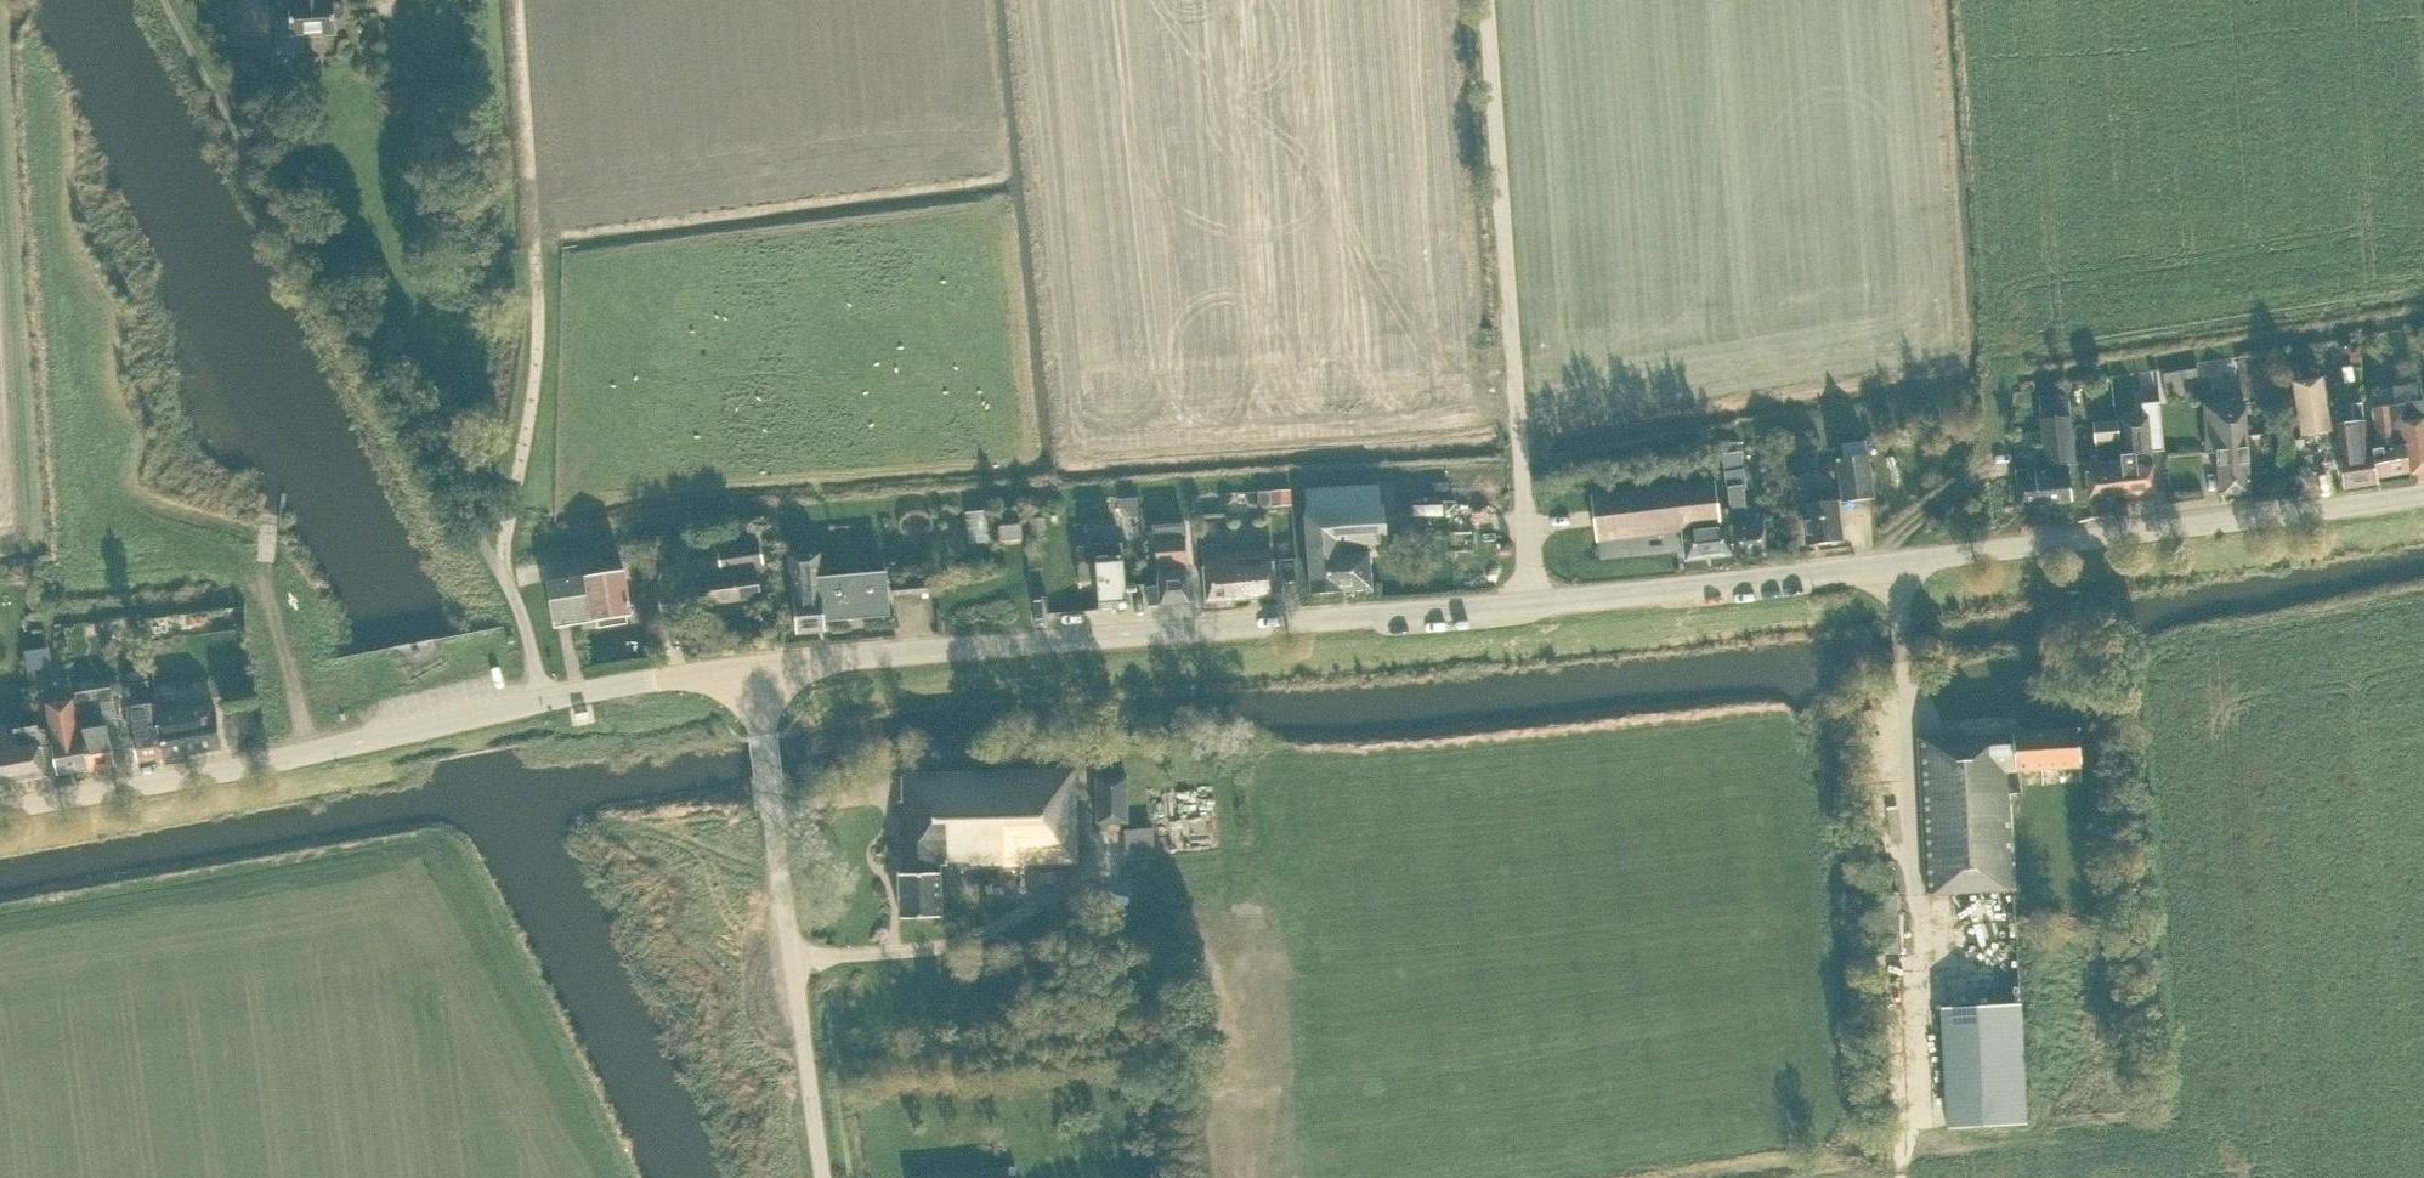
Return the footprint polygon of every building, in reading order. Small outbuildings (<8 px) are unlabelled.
[(339,5),(333,5),(333,4),(332,4),(332,0),(300,0),(300,6),(289,6),(290,18),(275,19),(277,55),(304,53),(303,37),(335,35),(334,20),(340,19),(343,16),(343,8),(339,5)] [(2339,352),(2343,354),(2347,353),(2349,349),(2348,345),(2344,343),(2340,344),(2338,348),(2339,352)] [(2300,436),(2329,431),(2320,378),(2291,383),(2300,436)] [(2419,402),(2416,383),(2392,387),(2394,406),(2371,408),(2376,450),(2370,451),(2370,456),(2371,456),(2375,479),(2408,473),(2402,446),(2404,445),(2409,475),(2423,472),(2423,420),(2421,401),(2419,402)] [(2057,403),(2067,402),(2066,394),(2057,395),(2057,403)] [(2044,468),(2014,471),(2018,507),(2071,502),(2067,465),(2073,464),(2067,402),(2057,403),(2057,395),(2037,397),(2037,405),(2044,468)] [(2122,456),(2118,456),(2123,496),(2155,493),(2150,453),(2163,452),(2158,403),(2140,405),(2142,419),(2119,421),(2122,456)] [(2218,495),(2248,492),(2243,403),(2202,405),(2205,454),(2215,453),(2218,495)] [(2366,456),(2361,410),(2361,407),(2339,410),(2341,424),(2338,424),(2342,460),(2338,460),(2342,489),(2376,484),(2375,479),(2371,456),(2370,456),(2366,456)] [(2087,500),(2123,496),(2118,456),(2116,442),(2117,442),(2115,421),(2091,424),(2093,445),(2095,445),(2096,461),(2083,463),(2087,500)] [(1726,486),(1728,509),(1730,525),(1730,526),(1733,555),(1766,551),(1762,522),(1755,523),(1754,515),(1745,516),(1741,484),(1746,483),(1741,452),(1720,456),(1723,472),(1726,486)] [(1841,503),(1872,499),(1866,456),(1835,460),(1841,503)] [(1728,526),(1730,525),(1728,509),(1716,510),(1713,481),(1590,496),(1596,542),(1681,531),(1684,561),(1731,555),(1728,526)] [(1386,545),(1383,505),(1380,505),(1379,484),(1302,490),(1304,511),(1303,511),(1310,595),(1341,592),(1341,591),(1352,590),(1355,592),(1361,591),(1364,589),(1369,588),(1367,555),(1363,555),(1363,546),(1386,545)] [(1807,546),(1840,542),(1835,501),(1820,503),(1818,487),(1798,490),(1800,505),(1799,506),(1801,524),(1804,524),(1807,546)] [(1291,506),(1290,491),(1272,492),(1273,507),(1291,506)] [(1117,514),(1142,513),(1141,496),(1116,498),(1117,514)] [(1044,539),(1041,508),(1029,509),(1031,540),(1044,539)] [(999,542),(1021,540),(1020,525),(998,527),(999,542)] [(1189,604),(1186,568),(1188,568),(1186,536),(1152,539),(1154,570),(1156,569),(1159,606),(1189,604)] [(1098,611),(1126,609),(1121,543),(1075,547),(1078,589),(1096,587),(1098,611)] [(1270,551),(1222,555),(1221,545),(1200,546),(1202,564),(1205,603),(1274,597),(1270,551)] [(754,566),(762,565),(758,546),(717,552),(719,568),(703,571),(708,605),(760,597),(754,566)] [(824,622),(888,616),(884,574),(820,580),(818,555),(789,558),(796,634),(824,632),(824,622)] [(1300,559),(1275,560),(1276,583),(1301,582),(1300,559)] [(680,599),(676,567),(654,570),(658,602),(680,599)] [(554,627),(630,616),(623,573),(548,584),(554,627)] [(27,672),(51,668),(48,648),(24,653),(27,672)] [(71,661),(75,686),(96,682),(92,658),(71,661)] [(163,758),(156,719),(155,719),(150,694),(149,694),(147,682),(133,685),(135,695),(126,697),(128,708),(127,708),(137,762),(163,758)] [(89,771),(114,768),(108,730),(118,728),(111,688),(75,694),(83,740),(89,770),(89,771)] [(83,740),(79,741),(72,700),(46,705),(50,729),(38,731),(46,772),(56,771),(61,775),(89,770),(83,740)] [(163,759),(220,749),(213,707),(200,709),(199,707),(156,713),(157,719),(156,719),(163,758),(163,759)] [(38,731),(37,727),(14,731),(15,737),(7,739),(6,732),(0,733),(0,786),(15,783),(47,777),(46,772),(38,731)] [(2017,771),(2078,768),(2076,731),(2011,734),(2011,735),(1917,740),(1925,894),(2012,889),(2006,793),(2018,793),(2017,771)] [(1075,862),(1073,776),(1073,775),(1072,773),(1071,772),(1070,771),(1068,770),(902,774),(902,801),(899,801),(900,843),(901,843),(902,875),(899,875),(900,919),(941,918),(940,867),(969,866),(969,865),(1075,862)] [(1097,824),(1126,824),(1126,779),(1095,780),(1097,824)] [(1160,827),(1159,849),(1176,849),(1176,827),(1160,827)] [(1158,859),(1157,829),(1130,830),(1131,860),(1158,859)] [(1867,863),(1872,955),(1900,953),(1897,893),(1890,893),(1888,862),(1867,863)] [(2027,1124),(2021,1004),(1940,1008),(1946,1128),(2027,1124)]
